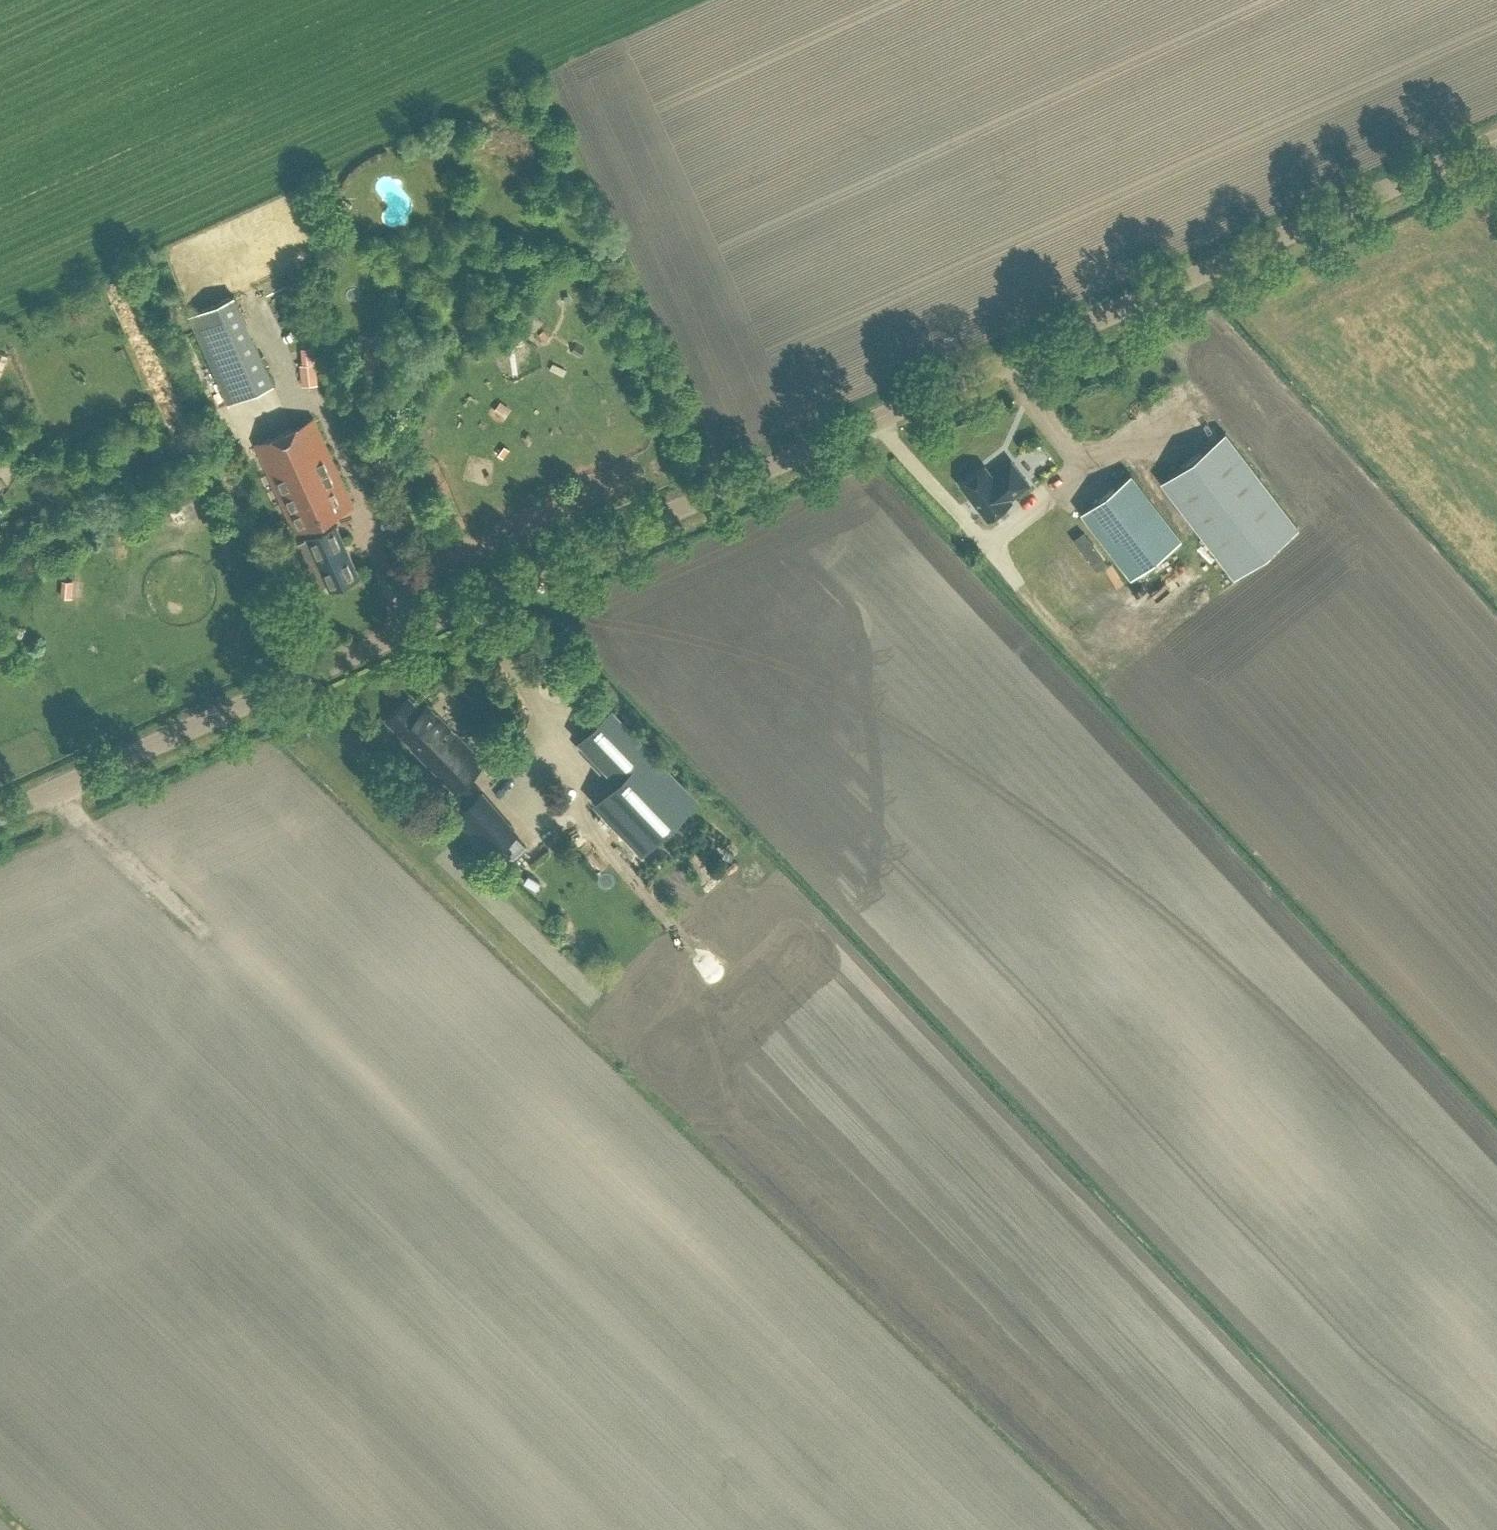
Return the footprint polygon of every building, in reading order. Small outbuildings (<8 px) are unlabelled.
[(247,296),(253,304),(266,293),(260,285),(247,296)] [(186,313),(226,402),(273,380),(233,291),(186,313)] [(504,351),(517,351),(517,343),(504,343),(504,351)] [(314,379),(313,358),(297,359),(298,380),(314,379)] [(498,397),(490,406),(497,412),(495,415),(498,418),(508,406),(498,397)] [(312,415),(254,441),(294,530),(352,504),(312,415)] [(1161,478),(1235,574),(1300,524),(1226,428),(1161,478)] [(984,464),(960,482),(987,517),(1011,499),(1010,497),(1029,482),(1010,459),(991,473),(984,464)] [(1129,469),(1079,508),(1131,573),(1179,535),(1129,469)] [(327,525),(323,517),(304,525),(308,534),(291,541),(312,588),(327,582),(329,587),(359,573),(335,521),(327,525)] [(79,592),(79,573),(69,573),(69,592),(79,592)] [(387,720),(453,789),(483,759),(426,700),(420,706),(408,693),(388,712),(392,716),(387,720)] [(607,703),(577,730),(616,772),(592,794),(638,844),(691,796),(607,703)] [(451,814),(499,868),(528,843),(480,789),(451,814)]
